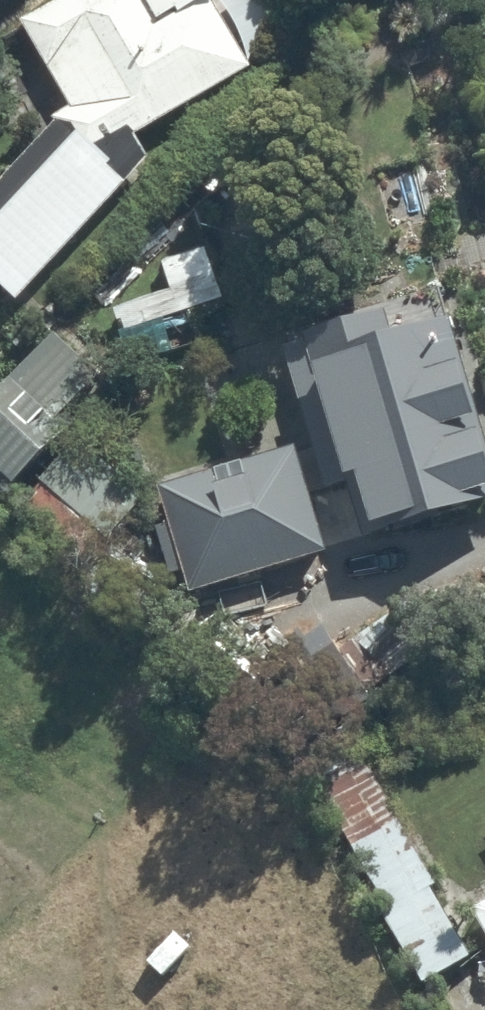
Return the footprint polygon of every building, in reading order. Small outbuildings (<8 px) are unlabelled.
[(18,15),(71,93),(51,106),(55,111),(0,169),(0,278),(14,292),(147,147),(132,124),(247,58),(283,11),(278,0),(42,0),(18,15)] [(220,289),(203,241),(159,258),(168,282),(113,301),(122,325),(220,289)] [(381,298),(374,277),(335,290),(340,304),(300,317),(303,326),(281,333),(295,375),(313,369),(339,451),(351,448),(379,536),(484,502),(484,375),(459,295),(443,297),(438,281),(381,298)] [(50,319),(0,365),(0,463),(3,467),(67,408),(61,401),(96,368),(50,319)] [(74,425),(38,466),(106,526),(142,485),(74,425)] [(325,538),(292,434),(275,439),(271,426),(229,439),(233,449),(154,475),(188,582),(325,538)] [(435,873),(355,736),(306,764),(388,904),(382,908),(419,971),(467,943),(429,877),(435,873)] [(469,898),(484,925),(484,889),(469,898)]
